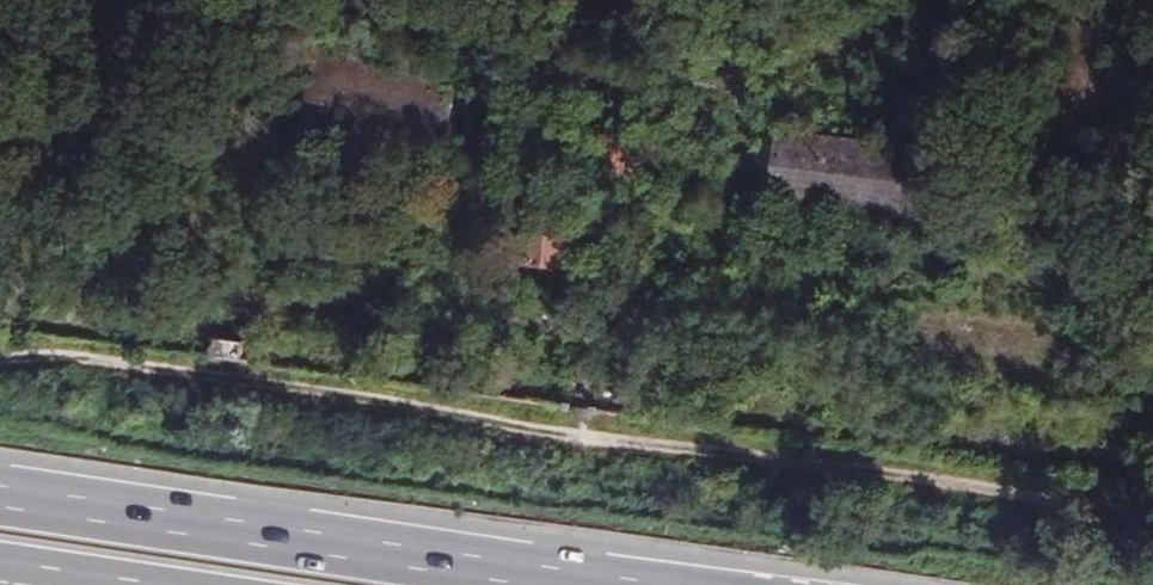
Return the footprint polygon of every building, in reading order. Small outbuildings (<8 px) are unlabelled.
[(458,71),(314,51),(303,127),(447,147),(458,71)] [(954,155),(780,134),(772,204),(946,224),(954,155)] [(600,242),(547,240),(545,274),(599,276),(600,242)] [(252,344),(214,341),(213,361),(251,364),(252,344)]
